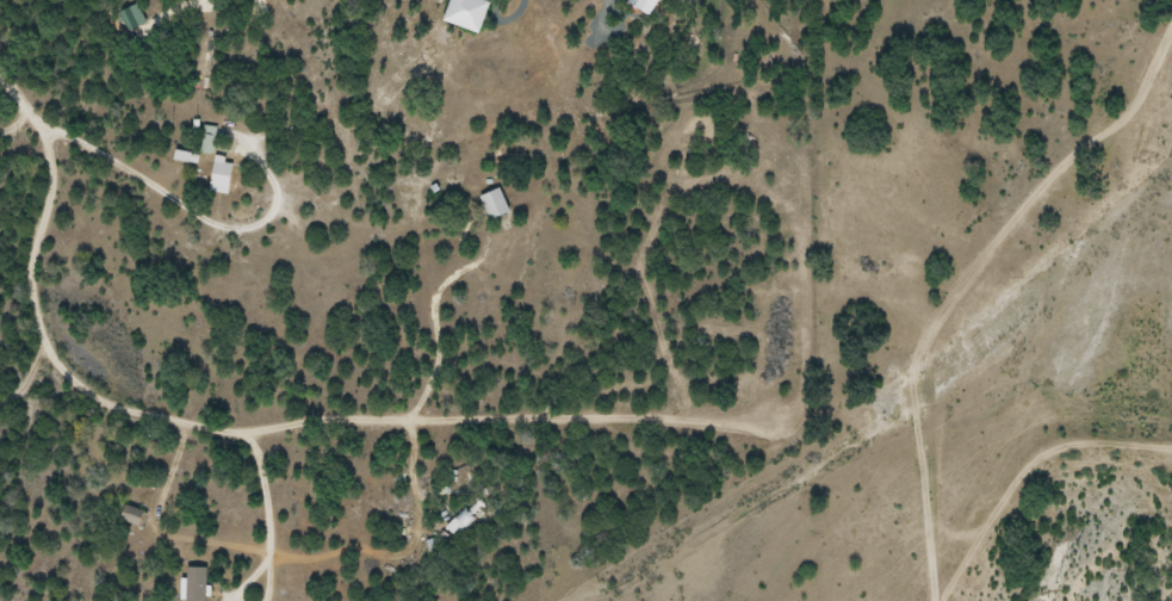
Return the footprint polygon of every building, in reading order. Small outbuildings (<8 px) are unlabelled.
[(214,153),(217,126),(205,125),(202,152),(214,153)] [(233,158),(213,158),(213,193),(233,193),(233,158)] [(512,211),(501,186),(481,195),(492,220),(512,211)] [(484,511),(474,500),(447,527),(457,537),(484,511)] [(141,528),(147,512),(128,504),(121,519),(141,528)]
